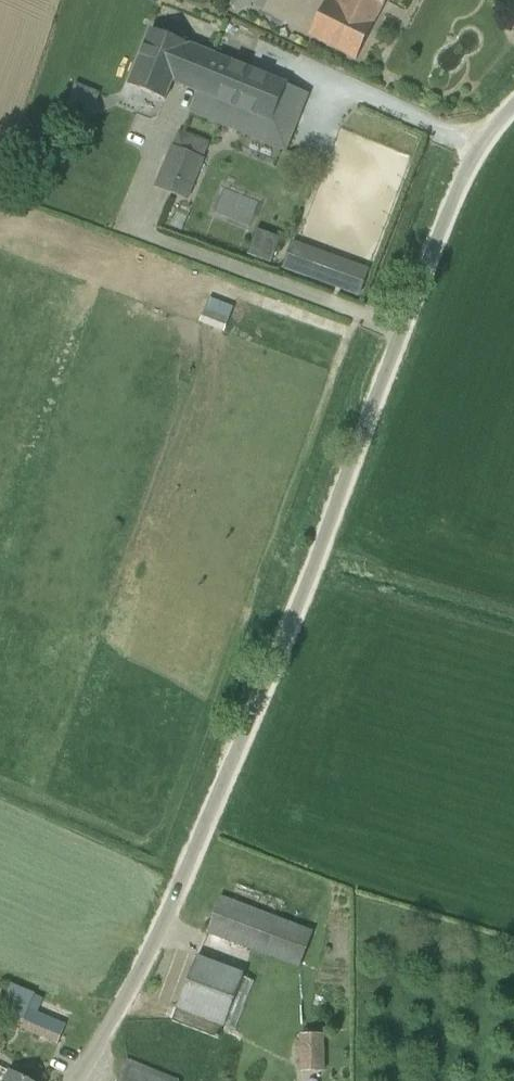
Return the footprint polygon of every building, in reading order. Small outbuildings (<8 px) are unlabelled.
[(236,13),(259,0),(228,0),(236,13)] [(338,2),(335,0),(328,0),(309,35),(356,60),(357,60),(377,23),(375,22),(387,0),(339,0),(338,2)] [(183,85),(199,92),(215,56),(188,44),(152,30),(129,86),(165,101),(173,81),(183,85)] [(215,56),(199,92),(190,114),(287,153),(297,126),(275,117),(288,85),(215,56)] [(170,146),(153,188),(187,202),(203,160),(209,144),(179,131),(172,147),(170,146)] [(257,229),(247,254),(271,264),(281,239),(257,229)] [(281,250),(275,266),(300,275),(306,259),(281,250)] [(221,897),(207,933),(227,941),(269,957),(283,921),(241,904),(221,897)] [(300,969),(313,932),(283,921),(269,957),(300,969)] [(253,982),(243,978),(245,975),(198,957),(172,1022),(218,1040),(222,1026),(225,1027),(236,1031),(253,982)] [(19,1004),(5,998),(0,1011),(14,1017),(19,1004)] [(41,1014),(32,1035),(56,1045),(65,1024),(41,1014)] [(325,1034),(300,1034),(301,1072),(325,1072),(325,1034)] [(118,1080),(179,1080),(127,1059),(118,1080)] [(11,1072),(6,1080),(29,1080),(11,1072)]
